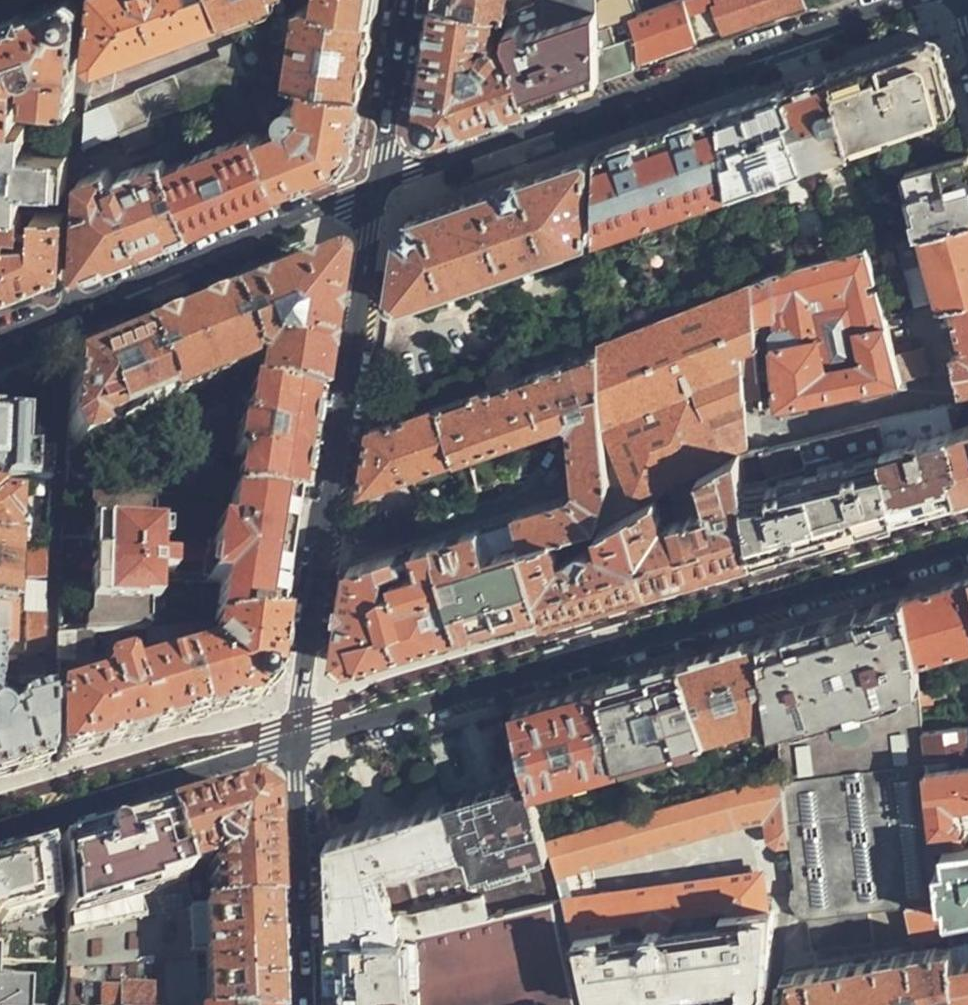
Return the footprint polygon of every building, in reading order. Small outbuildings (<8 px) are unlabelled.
[(16,126),(19,82),(28,82),(26,106),(74,108),(82,12),(81,6),(78,2),(76,0),(75,0),(63,0),(13,18),(0,23),(0,125),(16,126)] [(89,59),(99,64),(227,17),(220,0),(96,0),(89,59)] [(227,17),(274,0),(220,0),(227,17)] [(374,12),(376,0),(320,0),(320,5),(374,12)] [(476,7),(496,11),(506,12),(508,0),(477,0),(476,7)] [(529,103),(539,100),(599,79),(599,27),(598,0),(537,0),(537,2),(509,13),(505,35),(509,47),(529,103)] [(630,17),(637,14),(632,0),(598,0),(599,27),(630,17)] [(640,65),(762,24),(808,7),(807,0),(678,0),(641,13),(637,14),(630,17),(637,36),(640,65)] [(641,13),(678,0),(636,0),(641,13)] [(468,6),(436,1),(417,121),(438,136),(482,120),(529,103),(509,47),(500,50),(498,46),(491,40),(496,11),(476,7),(468,6)] [(307,85),(362,93),(367,54),(374,12),(320,5),(309,3),(304,5),(303,5),(291,82),(307,85)] [(620,72),(640,65),(637,36),(630,17),(599,27),(599,79),(620,72)] [(225,56),(85,111),(83,148),(124,130),(151,119),(237,84),(242,74),(249,75),(236,40),(221,45),(225,56)] [(881,56),(832,73),(853,142),(891,129),(915,120),(957,106),(942,51),(923,41),(881,56)] [(853,142),(832,73),(813,79),(793,86),(796,117),(790,119),(806,162),(851,147),(854,145),(853,142)] [(260,139),(282,191),(338,168),(346,158),(353,150),(362,93),(307,85),(303,108),(297,105),(290,104),(286,105),(281,111),(280,119),(282,123),(285,126),(288,128),(260,139)] [(796,117),(793,86),(758,99),(723,111),(731,188),(806,162),(790,119),(796,117)] [(731,188),(723,111),(661,133),(598,155),(598,234),(671,209),(716,194),(731,188)] [(151,119),(124,130),(131,148),(158,137),(151,119)] [(917,129),(915,120),(891,129),(893,137),(917,129)] [(0,125),(0,209),(24,210),(26,187),(43,188),(43,196),(55,197),(57,188),(68,189),(71,147),(69,147),(67,147),(65,147),(63,149),(62,150),(61,152),(27,150),(29,127),(16,126),(0,125)] [(169,166),(194,226),(240,207),(282,191),(260,139),(257,130),(169,166)] [(967,218),(967,153),(906,170),(918,213),(914,214),(918,232),(967,218)] [(109,168),(80,179),(78,272),(82,271),(138,248),(194,226),(169,166),(166,156),(121,174),(123,178),(115,181),(109,168)] [(590,238),(590,157),(502,188),(415,219),(401,236),(391,300),(400,304),(590,238)] [(716,194),(671,209),(675,220),(719,204),(716,194)] [(0,209),(0,312),(62,286),(67,212),(40,211),(38,240),(12,239),(13,227),(24,227),(25,210),(24,210),(0,209)] [(967,299),(967,218),(918,232),(914,233),(932,303),(933,307),(967,299)] [(778,411),(904,383),(897,357),(888,324),(885,314),(867,247),(775,272),(750,281),(760,383),(776,380),(778,411)] [(320,370),(333,279),(317,267),(276,284),(226,306),(249,362),(248,368),(257,369),(253,394),(315,403),(320,370)] [(704,476),(743,454),(722,455),(710,417),(744,406),(751,404),(761,403),(760,383),(750,281),(598,346),(599,356),(601,526),(601,530),(613,525),(632,515),(659,500),(704,476)] [(967,387),(967,299),(933,307),(932,303),(885,314),(888,324),(938,313),(939,318),(958,314),(967,349),(954,353),(952,349),(943,352),(941,346),(897,357),(904,383),(957,371),(961,388),(967,387)] [(182,322),(136,341),(152,376),(166,406),(247,372),(248,368),(249,362),(226,306),(225,305),(182,322)] [(104,354),(69,368),(65,432),(70,437),(73,442),(76,447),(78,451),(101,441),(98,434),(166,406),(152,376),(136,341),(104,354)] [(599,356),(528,380),(545,432),(571,423),(577,424),(579,494),(572,501),(516,518),(525,549),(566,537),(601,526),(599,356)] [(439,409),(457,461),(545,432),(528,380),(439,409)] [(304,472),(315,403),(253,394),(249,394),(234,500),(286,502),(293,503),(300,503),(304,472)] [(885,423),(887,435),(899,431),(903,445),(953,431),(946,407),(885,423)] [(368,447),(361,491),(457,461),(439,409),(371,430),(368,447)] [(52,452),(26,450),(27,414),(0,413),(0,479),(51,481),(52,452)] [(960,423),(961,428),(953,431),(961,460),(952,463),(960,496),(967,494),(967,421),(960,423)] [(866,524),(896,515),(891,482),(889,470),(884,452),(889,450),(887,435),(885,423),(766,453),(743,454),(756,556),(781,548),(866,524)] [(917,509),(960,496),(952,463),(961,460),(953,431),(903,445),(899,431),(887,435),(889,450),(884,452),(889,470),(891,482),(896,515),(917,509)] [(692,574),(756,556),(743,454),(704,476),(714,513),(666,527),(659,500),(632,515),(651,586),(692,574)] [(19,494),(0,492),(0,487),(0,537),(16,537),(16,520),(19,519),(19,494)] [(156,526),(157,496),(99,493),(99,511),(94,510),(92,537),(97,537),(96,555),(95,572),(90,572),(88,616),(93,616),(92,632),(141,630),(149,629),(151,604),(158,604),(160,576),(175,577),(176,564),(176,562),(171,562),(172,550),(162,549),(163,527),(156,526)] [(99,493),(90,493),(89,504),(94,510),(99,511),(99,493)] [(216,626),(273,622),(279,584),(287,537),(281,536),(286,502),(234,500),(231,500),(227,527),(217,525),(213,542),(207,580),(218,582),(211,625),(216,626)] [(287,537),(293,503),(286,502),(281,536),(287,537)] [(578,607),(651,586),(632,515),(613,525),(618,547),(614,548),(612,545),(601,549),(599,547),(595,547),(592,548),(590,550),(588,553),(577,556),(577,560),(573,561),(566,537),(525,549),(543,609),(546,617),(578,607)] [(504,620),(543,609),(525,549),(516,518),(437,541),(463,631),(490,624),(497,622),(504,620)] [(97,537),(92,537),(87,541),(87,550),(91,554),(96,555),(97,537)] [(201,579),(207,580),(213,542),(208,541),(206,552),(203,566),(201,579)] [(335,658),(344,666),(463,631),(437,541),(414,547),(419,563),(422,563),(423,568),(394,576),(385,574),(386,571),(383,572),(382,567),(398,561),(396,553),(349,566),(346,588),(335,658)] [(8,613),(11,548),(0,548),(0,613),(8,613)] [(45,579),(47,550),(28,549),(26,579),(45,579)] [(206,552),(172,550),(171,562),(176,562),(176,564),(203,566),(206,552)] [(96,555),(91,554),(87,558),(86,568),(90,572),(95,572),(96,555)] [(958,581),(904,597),(916,660),(967,645),(967,578),(958,581)] [(44,614),(45,587),(34,587),(33,600),(19,600),(18,613),(44,614)] [(916,660),(904,597),(865,608),(791,629),(759,639),(774,727),(782,786),(926,770),(922,733),(916,680),(916,660)] [(8,613),(7,617),(25,619),(24,650),(44,650),(44,614),(18,613),(8,613)] [(83,633),(87,633),(92,632),(93,616),(88,616),(83,621),(83,633)] [(272,685),(281,622),(273,622),(216,626),(213,646),(219,651),(214,656),(207,651),(181,659),(198,723),(256,706),(264,696),(272,685)] [(203,637),(203,626),(172,627),(176,643),(203,637)] [(176,643),(172,627),(149,629),(141,630),(148,657),(179,654),(176,643)] [(54,634),(55,661),(70,662),(71,660),(87,659),(87,633),(83,633),(54,634)] [(774,727),(759,639),(719,650),(683,661),(708,734),(712,745),(774,727)] [(2,678),(14,679),(16,656),(6,655),(3,655),(2,678)] [(14,679),(44,680),(44,657),(16,656),(14,679)] [(144,739),(198,723),(181,659),(127,675),(124,663),(119,662),(103,667),(100,671),(103,683),(55,696),(56,758),(56,760),(56,762),(57,762),(58,763),(60,764),(63,763),(144,739)] [(708,734),(683,661),(642,672),(602,684),(622,764),(629,762),(628,759),(708,734)] [(622,764),(602,684),(559,696),(514,710),(531,781),(532,790),(622,764)] [(44,696),(14,704),(13,709),(11,710),(12,713),(1,718),(1,715),(0,714),(0,782),(43,769),(44,696)] [(926,770),(935,848),(967,844),(967,750),(965,728),(922,733),(926,770)] [(916,911),(942,908),(935,848),(926,770),(782,786),(799,910),(801,923),(806,923),(870,916),(908,912),(916,911)] [(779,776),(545,839),(548,855),(568,941),(570,940),(584,1004),(740,982),(743,990),(748,995),(755,997),(760,997),(766,994),(767,993),(770,989),(773,949),(775,917),(774,914),(772,914),(763,913),(758,878),(597,899),(589,860),(732,821),(769,817),(772,837),(779,842),(786,841),(788,840),(779,776)] [(488,793),(447,805),(460,848),(467,846),(476,875),(493,871),(495,875),(510,871),(510,866),(513,865),(514,869),(531,865),(530,860),(548,855),(545,839),(543,833),(532,835),(529,821),(540,817),(532,790),(531,781),(488,793)] [(207,800),(163,814),(181,876),(203,870),(207,862),(212,864),(208,874),(210,913),(272,909),(269,848),(267,805),(246,789),(207,800)] [(378,825),(328,839),(329,874),(332,938),(419,933),(486,919),(481,891),(400,908),(379,909),(378,869),(390,866),(392,872),(460,852),(460,848),(447,805),(378,825)] [(55,846),(62,939),(191,914),(181,876),(163,814),(110,830),(55,846)] [(532,835),(543,833),(540,817),(529,821),(532,835)] [(959,1004),(967,1004),(967,844),(935,848),(942,908),(945,908),(959,1004)] [(49,968),(51,943),(42,850),(0,863),(0,965),(49,968)] [(332,938),(332,952),(335,1004),(571,1004),(563,966),(570,964),(563,939),(556,940),(549,904),(486,919),(419,933),(332,938)] [(783,1004),(959,1004),(945,908),(942,908),(916,911),(920,945),(935,943),(936,947),(945,945),(946,948),(786,972),(783,1004)] [(201,914),(205,1004),(276,1004),(274,964),(272,909),(210,913),(201,914)] [(912,947),(920,945),(916,911),(908,912),(912,947)] [(62,939),(63,943),(59,988),(54,1004),(205,1004),(201,914),(191,914),(62,939)] [(870,916),(806,923),(811,955),(841,950),(849,951),(874,947),(870,916)] [(14,997),(0,996),(0,1004),(14,1004),(14,997)]
